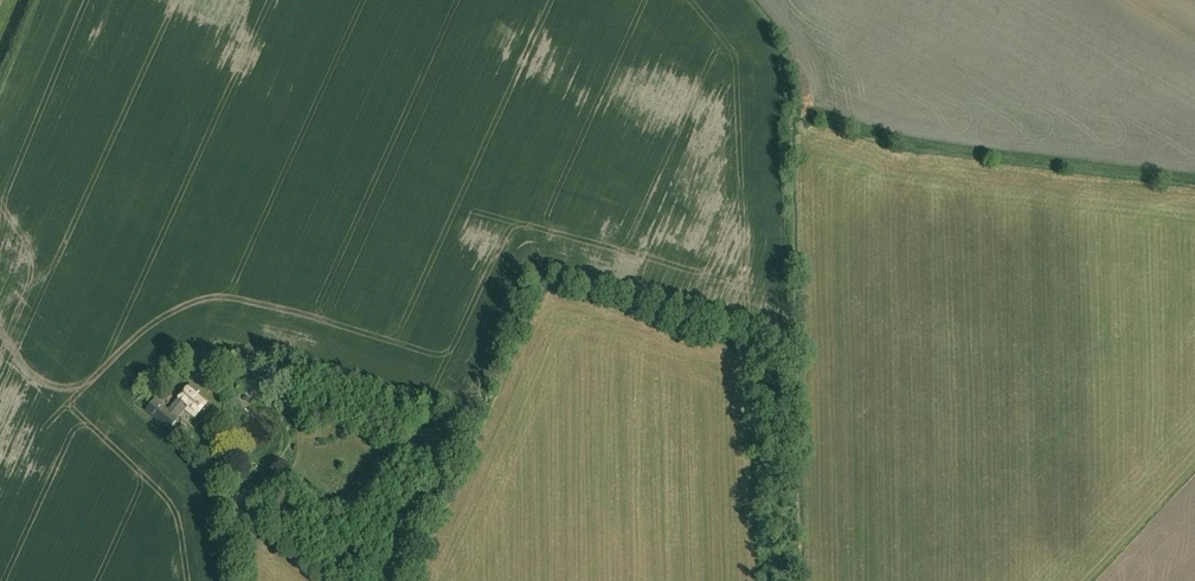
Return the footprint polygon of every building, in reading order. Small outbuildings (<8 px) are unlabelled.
[(210,362),(194,362),(194,372),(199,372),(199,375),(210,375),(210,362)] [(209,400),(196,387),(192,384),(166,414),(161,409),(154,418),(170,432),(177,424),(174,421),(184,409),(194,418),(209,400)]
